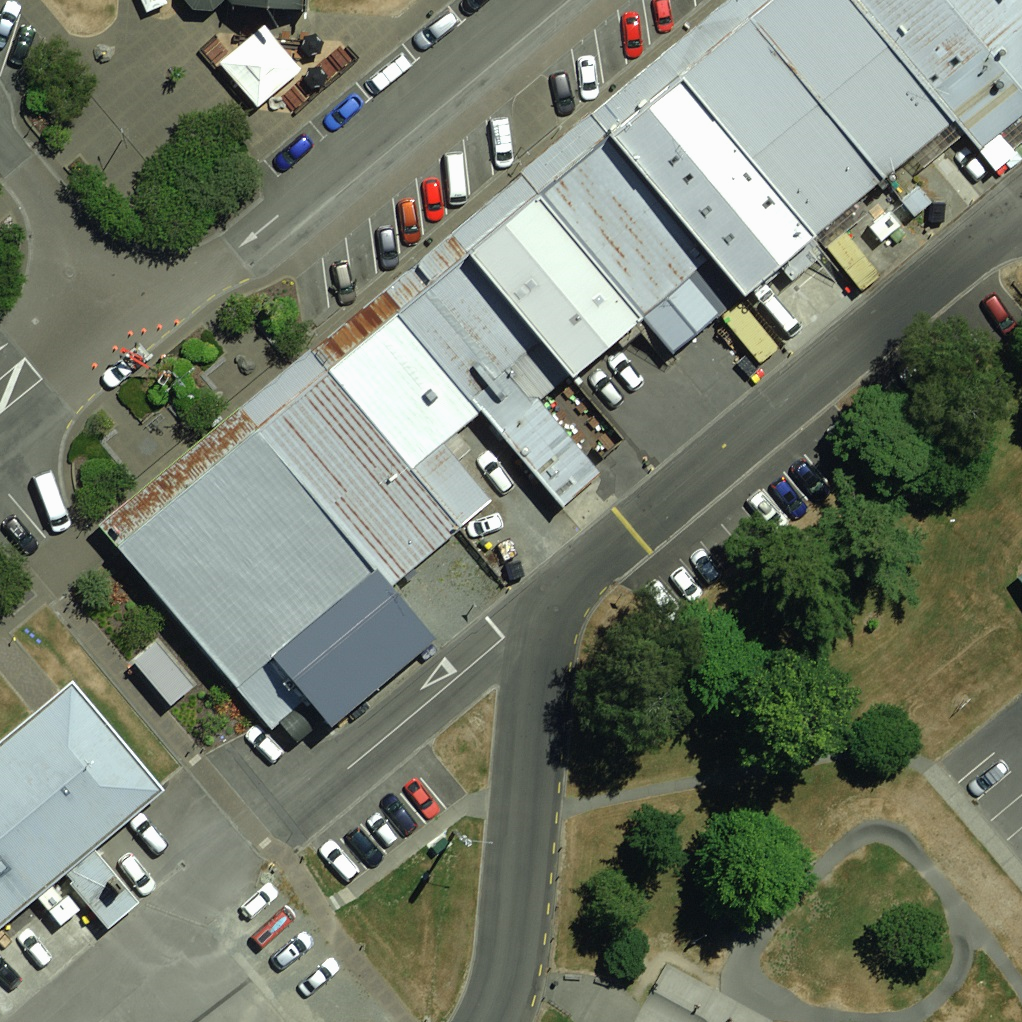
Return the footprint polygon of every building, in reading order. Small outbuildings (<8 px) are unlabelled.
[(193,8),(209,10),(224,0),(185,0),(193,8)] [(304,0),(230,0),(234,4),(303,9),(304,0)] [(849,0),(773,0),(753,16),(884,175),(949,122),(849,0)] [(949,122),(978,152),(1021,116),(1021,0),(849,0),(949,122)] [(884,175),(753,16),(683,73),(816,231),(884,175)] [(816,231),(683,73),(606,137),(737,298),(816,231)] [(643,312),(674,349),(737,298),(606,137),(541,190),(643,312)] [(462,260),(564,379),(643,312),(541,190),(462,260)] [(398,312),(484,413),(563,508),(603,474),(540,400),(564,379),(462,260),(398,312)] [(444,447),(484,413),(398,312),(322,376),(454,531),(490,501),(444,447)] [(253,431),(390,595),(454,531),(322,376),(253,431)] [(253,431),(114,547),(287,753),(426,638),(390,595),(253,431)] [(157,640),(133,661),(171,706),(195,686),(157,640)] [(73,682),(60,693),(48,703),(35,715),(0,743),(0,927),(164,790),(160,785),(73,682)]
